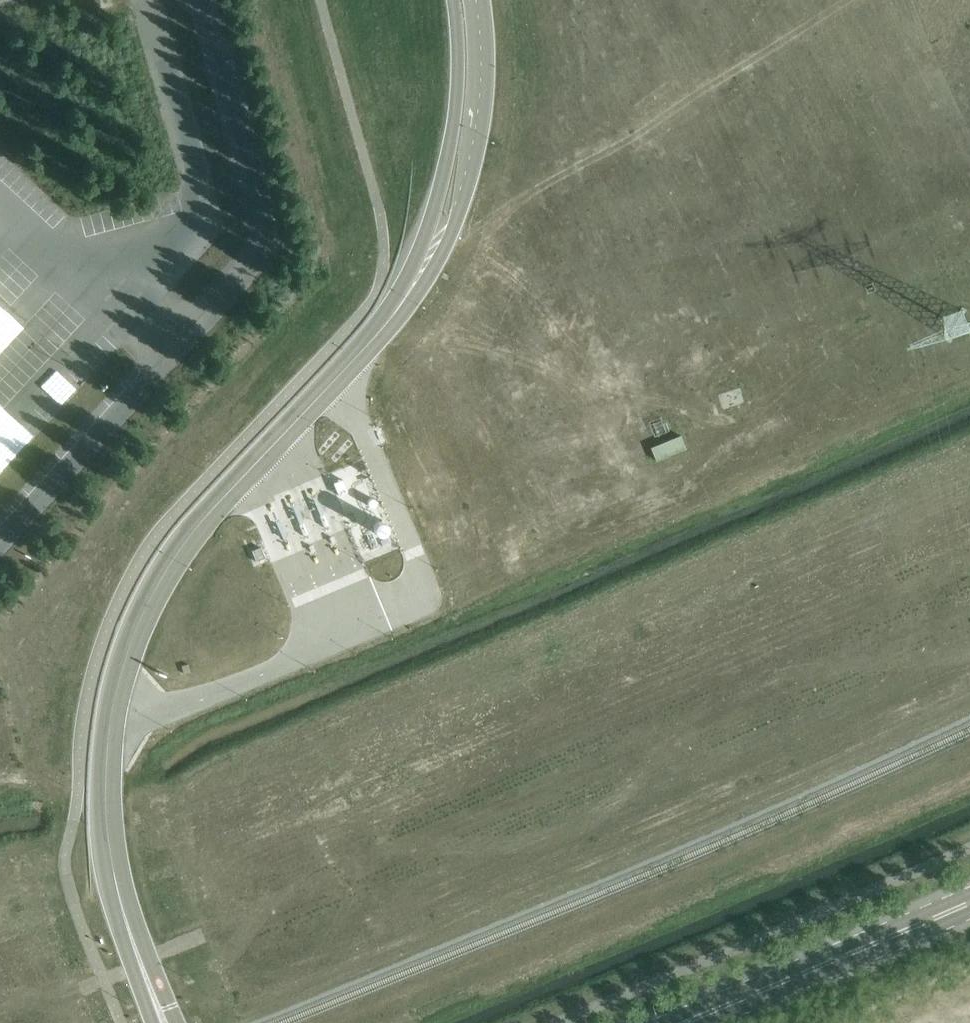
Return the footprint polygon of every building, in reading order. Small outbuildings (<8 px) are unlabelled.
[(29,448),(0,420),(0,459),(9,468),(29,448)] [(657,461),(685,449),(680,435),(651,447),(657,461)] [(342,478),(333,482),(338,494),(347,491),(342,478)] [(260,547),(251,550),(256,561),(264,557),(260,547)]
